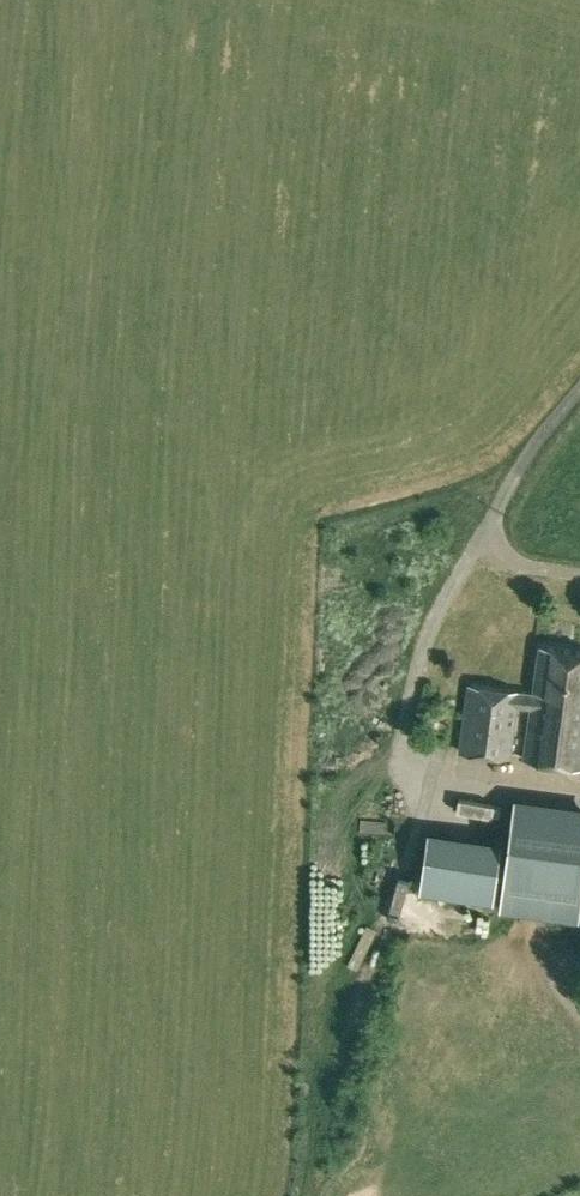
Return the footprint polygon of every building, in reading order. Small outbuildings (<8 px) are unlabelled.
[(579,767),(579,650),(540,645),(534,693),(469,684),(460,750),(510,757),(517,705),(531,707),(524,759),(579,767)] [(502,909),(577,919),(579,900),(579,813),(516,804),(502,909)] [(430,834),(422,878),(420,891),(494,901),(502,845),(430,834)] [(413,891),(399,893),(405,927),(431,923),(428,905),(416,907),(413,891)]
